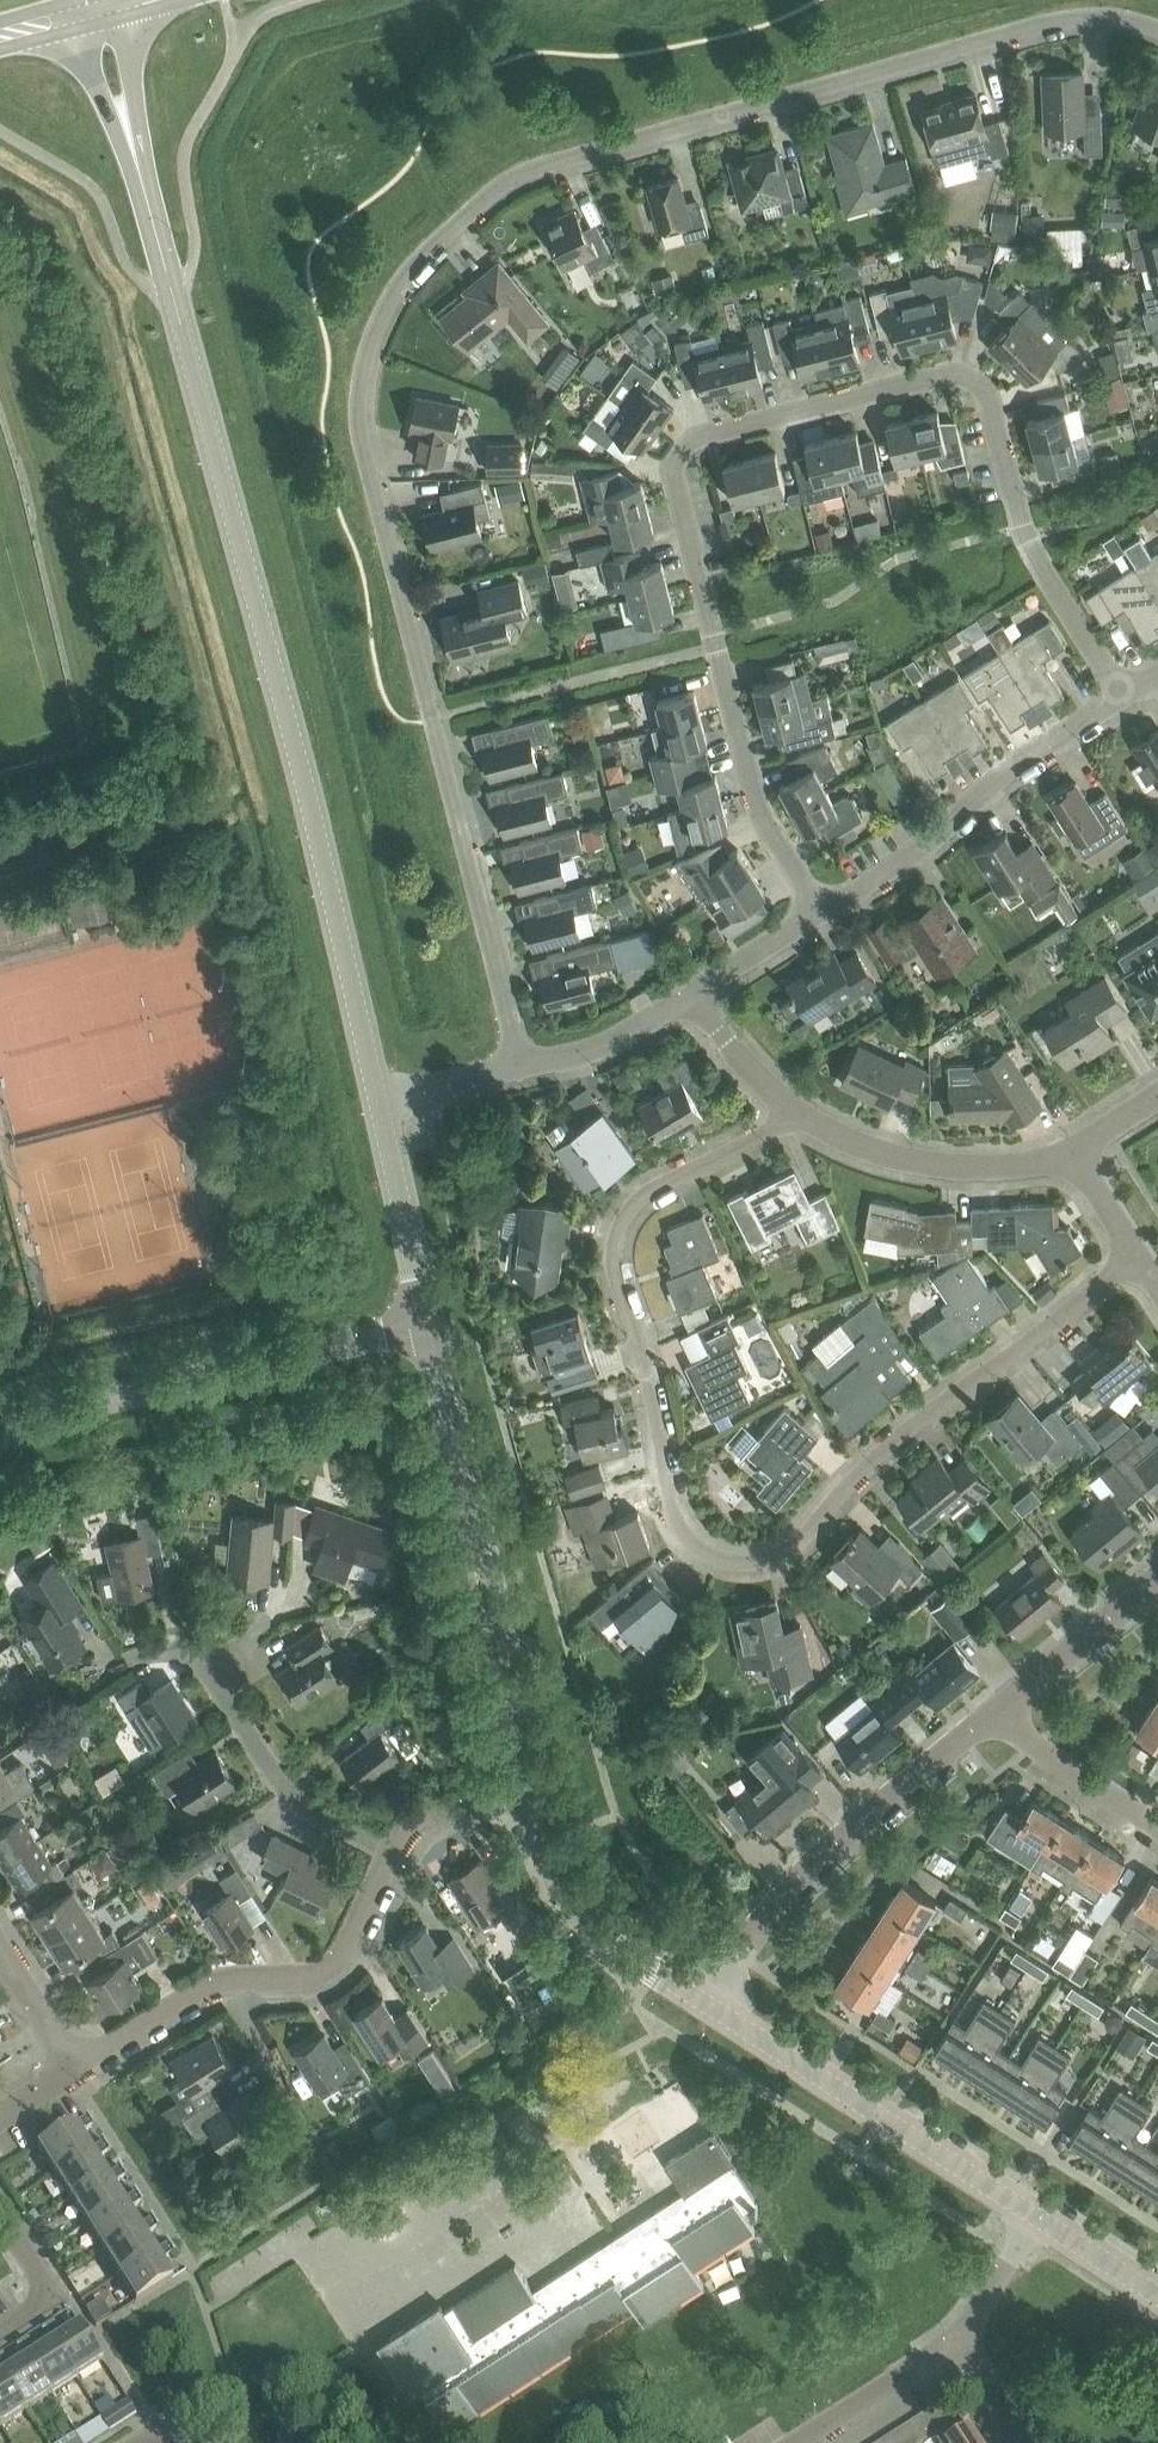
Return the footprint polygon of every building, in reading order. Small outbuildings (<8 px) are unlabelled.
[(1081,74),(1042,76),(1045,132),(1083,130),(1084,156),(1102,155),(1100,107),(1083,108),(1082,93),(1081,74)] [(1151,84),(1135,127),(1157,135),(1157,86),(1151,84)] [(990,151),(992,158),(1008,153),(998,121),(983,126),(974,95),(955,101),(956,103),(922,112),(938,166),(990,151)] [(842,205),(845,216),(867,210),(865,204),(914,190),(906,162),(885,168),(872,124),(830,136),(840,173),(833,175),(842,205)] [(776,151),(730,164),(738,194),(743,210),(759,206),(763,204),(767,218),(783,213),(808,206),(799,175),(784,179),(776,151)] [(686,211),(677,179),(647,188),(659,231),(680,225),(685,243),(708,236),(700,207),(686,211)] [(1124,212),(1102,211),(1101,226),(1123,227),(1124,212)] [(584,235),(573,212),(543,226),(551,241),(546,243),(552,256),(557,254),(565,269),(584,260),(590,272),(613,261),(597,229),(584,235)] [(1157,265),(1157,236),(1147,239),(1143,225),(1126,229),(1131,250),(1143,247),(1148,268),(1157,265)] [(1081,267),(1081,243),(1085,243),(1085,233),(1047,234),(1047,246),(1042,246),(1042,253),(1052,253),(1052,257),(1062,257),(1062,262),(1071,262),(1071,267),(1081,267)] [(468,296),(441,318),(468,351),(507,318),(526,341),(547,324),(505,272),(499,265),(465,293),(468,296)] [(1147,312),(1157,310),(1157,265),(1148,268),(1153,288),(1142,291),(1147,312)] [(928,348),(956,341),(950,315),(952,311),(973,317),(982,284),(956,277),(941,281),(932,276),(912,281),(912,279),(911,280),(913,288),(928,348)] [(988,282),(983,300),(994,310),(1006,296),(991,282),(988,282)] [(928,348),(913,288),(886,295),(885,291),(869,295),(878,330),(891,327),(895,329),(901,355),(928,348)] [(1006,367),(1037,335),(1052,319),(1038,305),(1030,305),(1018,293),(998,314),(1009,325),(987,348),(1006,367)] [(815,314),(818,325),(830,373),(859,365),(852,340),(854,336),(869,333),(860,298),(842,302),(843,307),(815,314)] [(1147,312),(1142,314),(1144,323),(1157,320),(1157,310),(1147,312)] [(1144,323),(1147,333),(1152,332),(1157,330),(1157,320),(1144,323)] [(830,373),(818,325),(791,332),(789,321),(772,325),(780,355),(793,352),(797,354),(803,380),(830,373)] [(721,350),(733,397),(762,390),(756,365),(758,361),(771,358),(762,322),(746,327),(750,342),(721,350)] [(1037,335),(1006,367),(1025,385),(1047,362),(1059,373),(1079,352),(1067,341),(1056,352),(1037,335)] [(721,350),(694,356),(690,341),(674,345),(683,380),(696,377),(699,379),(706,404),(733,397),(721,350)] [(632,362),(623,376),(608,397),(657,432),(673,411),(647,392),(656,380),(632,362)] [(1041,418),(1026,422),(1033,447),(1070,438),(1082,435),(1084,434),(1077,409),(1069,412),(1064,395),(1037,402),(1041,418)] [(642,454),(657,432),(608,397),(583,431),(607,448),(616,435),(642,454)] [(413,458),(441,464),(447,438),(451,439),(457,407),(416,399),(409,431),(419,433),(413,458)] [(911,419),(920,456),(933,453),(941,468),(965,462),(956,425),(941,428),(937,413),(911,419)] [(920,456),(911,419),(885,426),(894,463),(920,456)] [(839,477),(852,474),(857,496),(885,489),(883,481),(881,472),(874,444),(859,448),(856,433),(830,440),(839,477)] [(1070,438),(1033,447),(1040,473),(1050,471),(1054,469),(1056,469),(1059,483),(1095,474),(1091,459),(1088,460),(1082,435),(1070,438)] [(843,491),(839,477),(830,440),(804,446),(808,461),(793,464),(800,492),(803,501),(843,491)] [(487,474),(520,473),(519,447),(486,448),(487,474)] [(775,454),(749,460),(759,497),(784,491),(775,454)] [(733,504),(759,497),(749,460),(723,467),(733,504)] [(573,466),(532,463),(531,478),(572,480),(573,466)] [(591,523),(609,518),(646,509),(640,483),(621,488),(617,472),(581,481),(591,523)] [(432,551),(481,538),(477,522),(489,518),(481,484),(448,493),(452,508),(423,516),(432,551)] [(616,544),(653,534),(646,509),(609,518),(616,544)] [(703,516),(687,518),(691,537),(706,534),(703,516)] [(1124,552),(1134,567),(1157,605),(1157,552),(1150,557),(1138,538),(1122,548),(1124,552)] [(610,544),(575,553),(579,567),(614,559),(610,544)] [(629,598),(667,589),(660,563),(642,568),(638,553),(601,563),(608,591),(626,586),(629,598)] [(1134,567),(1085,598),(1101,624),(1126,608),(1129,613),(1126,615),(1145,645),(1157,637),(1157,631),(1156,627),(1157,626),(1157,605),(1134,567)] [(485,612),(445,622),(454,658),(509,643),(503,621),(516,617),(526,615),(523,602),(518,583),(490,590),(480,592),(485,612)] [(667,589),(629,598),(636,624),(622,628),(625,642),(635,639),(636,644),(659,638),(655,619),(673,615),(667,589)] [(986,634),(998,653),(1032,706),(1043,699),(1048,707),(1063,697),(1044,667),(1042,668),(1039,663),(1065,647),(1049,621),(1013,644),(1001,625),(986,634)] [(1032,706),(998,653),(962,676),(978,702),(990,694),(993,699),(991,701),(1010,731),(1025,721),(1020,713),(1032,706)] [(768,682),(753,686),(760,711),(810,698),(803,674),(796,676),(792,661),(764,668),(768,682)] [(958,679),(922,702),(955,755),(966,747),(971,755),(987,746),(968,715),(965,717),(962,712),(974,704),(958,679)] [(693,693),(656,703),(662,729),(700,719),(693,693)] [(639,736),(630,696),(605,701),(610,725),(582,731),(585,747),(639,736)] [(810,698),(760,711),(766,737),(772,736),(781,733),(785,748),(785,749),(835,736),(835,735),(831,720),(831,719),(816,723),(810,701),(810,698)] [(955,755),(922,702),(885,725),(901,750),(913,743),(917,748),(914,749),(933,779),(949,770),(944,762),(955,755)] [(547,716),(492,730),(496,743),(494,747),(482,750),(490,779),(536,767),(530,744),(553,738),(547,716)] [(657,757),(647,760),(651,776),(652,776),(696,764),(706,762),(704,756),(702,746),(706,745),(700,719),(662,729),(651,732),(657,757)] [(1157,784),(1157,786),(1157,785),(1157,731),(1133,746),(1142,761),(1130,769),(1144,791),(1157,784)] [(793,779),(779,787),(791,810),(826,792),(820,781),(838,772),(825,747),(784,763),(793,779)] [(887,761),(872,770),(893,803),(907,794),(887,761)] [(696,764),(652,776),(656,791),(677,786),(684,811),(721,802),(714,776),(710,777),(707,767),(706,762),(696,764)] [(507,786),(510,800),(508,804),(497,807),(504,835),(550,823),(544,801),(567,795),(562,772),(507,786)] [(1088,804),(1074,783),(1048,800),(1059,818),(1051,824),(1058,836),(1067,830),(1084,858),(1127,830),(1104,794),(1088,804)] [(832,803),(826,792),(791,810),(804,834),(820,825),(828,840),(861,820),(851,800),(844,797),(832,803)] [(684,811),(667,815),(677,853),(695,849),(692,837),(727,828),(721,802),(684,811)] [(521,843),(525,856),(523,860),(511,863),(518,892),(564,880),(558,857),(582,851),(576,829),(521,843)] [(1031,845),(1017,855),(1004,834),(974,853),(999,893),(1015,882),(1025,898),(1054,880),(1031,845)] [(709,848),(674,863),(693,894),(700,905),(718,893),(751,873),(736,850),(731,854),(724,842),(709,848)] [(1157,894),(1157,889),(1145,867),(1121,881),(1136,907),(1157,894)] [(725,903),(712,911),(729,937),(733,934),(760,917),(768,912),(760,899),(765,895),(751,873),(718,893),(725,903)] [(67,892),(75,924),(130,910),(121,877),(67,892)] [(536,900),(539,913),(537,917),(525,920),(533,948),(579,937),(573,914),(596,908),(591,886),(536,900)] [(616,886),(600,892),(606,906),(622,900),(616,886)] [(1058,887),(1030,905),(1037,916),(1054,905),(1066,922),(1077,916),(1058,887)] [(867,932),(886,962),(904,951),(902,948),(914,941),(935,974),(973,950),(942,900),(918,915),(917,913),(903,922),(904,925),(892,932),(885,921),(867,932)] [(645,959),(654,956),(648,932),(611,941),(617,966),(618,971),(641,965),(646,964),(645,959)] [(1119,958),(1128,972),(1123,975),(1150,1018),(1157,1013),(1157,934),(1155,936),(1138,946),(1119,958)] [(594,996),(588,973),(617,966),(611,941),(550,956),(554,970),(551,976),(541,979),(548,1008),(594,996)] [(786,984),(791,993),(789,994),(791,998),(780,1005),(797,1032),(812,1022),(810,1020),(827,1010),(828,1012),(875,983),(857,954),(840,964),(833,954),(786,984)] [(1095,1048),(1098,1051),(1114,1041),(1104,1026),(1126,1012),(1104,978),(1066,1003),(1073,1013),(1044,1031),(1066,1066),(1095,1048)] [(858,1047),(840,1084),(870,1098),(868,1100),(886,1108),(893,1093),(912,1101),(924,1071),(906,1063),(904,1068),(858,1047)] [(1011,1125),(1041,1105),(1006,1051),(976,1070),(985,1085),(950,1086),(951,1120),(1006,1118),(1011,1125)] [(638,1107),(659,1143),(702,1118),(686,1092),(699,1085),(685,1060),(657,1076),(666,1091),(638,1107)] [(587,1186),(589,1189),(634,1157),(602,1112),(575,1131),(567,1120),(546,1134),(584,1188),(587,1186)] [(807,1243),(840,1227),(824,1192),(808,1200),(793,1171),(748,1194),(746,1190),(727,1200),(751,1249),(771,1239),(767,1231),(794,1217),(807,1243)] [(871,1199),(864,1235),(896,1242),(897,1254),(956,1249),(957,1258),(972,1253),(972,1247),(970,1221),(956,1222),(955,1213),(917,1216),(905,1212),(906,1207),(871,1199)] [(562,1233),(567,1231),(569,1214),(546,1201),(520,1207),(519,1212),(513,1211),(504,1213),(501,1234),(509,1239),(515,1240),(511,1270),(534,1283),(556,1278),(562,1233)] [(970,1219),(970,1221),(972,1247),(987,1247),(987,1249),(1039,1246),(1054,1270),(1082,1252),(1067,1228),(1054,1228),(1052,1204),(997,1207),(997,1209),(988,1210),(988,1208),(985,1208),(985,1219),(970,1219)] [(680,1313),(716,1298),(703,1265),(719,1258),(702,1215),(666,1229),(672,1243),(663,1246),(675,1275),(666,1278),(680,1313)] [(946,1314),(919,1333),(936,1358),(985,1325),(982,1320),(989,1315),(993,1320),(1010,1308),(995,1286),(990,1289),(968,1256),(933,1279),(949,1302),(941,1307),(946,1314)] [(818,1353),(806,1363),(819,1377),(829,1389),(824,1393),(834,1405),(830,1409),(838,1417),(840,1416),(849,1427),(858,1419),(860,1421),(872,1411),(870,1409),(886,1395),(888,1398),(911,1378),(894,1358),(907,1348),(873,1296),(840,1324),(813,1346),(818,1353)] [(543,1368),(551,1394),(598,1379),(577,1313),(530,1328),(537,1350),(532,1352),(538,1369),(543,1368)] [(697,1329),(673,1341),(681,1358),(688,1355),(705,1347),(709,1354),(711,1358),(704,1362),(702,1358),(692,1363),(685,1366),(698,1393),(702,1391),(714,1417),(710,1419),(711,1420),(750,1402),(738,1376),(746,1372),(747,1371),(735,1344),(739,1342),(727,1316),(697,1329)] [(1086,1370),(1071,1382),(1091,1406),(1100,1399),(1105,1405),(1153,1365),(1144,1356),(1143,1357),(1131,1343),(1136,1340),(1120,1322),(1100,1339),(1103,1342),(1079,1362),(1086,1370)] [(1157,1404),(1157,1400),(1152,1393),(1138,1405),(1147,1415),(1157,1404)] [(577,1429),(583,1458),(584,1460),(628,1449),(623,1430),(619,1431),(614,1409),(600,1412),(597,1398),(559,1406),(565,1432),(577,1429)] [(1019,1398),(989,1423),(1020,1460),(1039,1444),(1056,1464),(1080,1444),(1052,1410),(1039,1421),(1019,1398)] [(746,1430),(730,1447),(742,1458),(739,1461),(741,1462),(745,1458),(768,1478),(764,1483),(756,1492),(775,1508),(811,1466),(800,1457),(818,1437),(803,1424),(785,1409),(758,1440),(746,1430)] [(1153,1484),(1157,1489),(1157,1448),(1155,1450),(1144,1437),(1114,1462),(1140,1494),(1153,1484)] [(968,1498),(972,1504),(989,1490),(964,1460),(949,1473),(937,1459),(910,1481),(914,1485),(898,1499),(922,1528),(944,1511),(947,1515),(968,1498)] [(1122,1510),(1140,1494),(1114,1462),(1100,1474),(1114,1491),(1093,1508),(1098,1513),(1072,1534),(1100,1567),(1125,1546),(1127,1548),(1143,1535),(1122,1510)] [(604,1486),(597,1466),(563,1478),(570,1498),(604,1486)] [(228,1564),(227,1578),(269,1581),(273,1535),(292,1537),(295,1503),(275,1501),(274,1521),(232,1517),(230,1544),(215,1542),(213,1562),(228,1564)] [(386,1532),(316,1508),(305,1543),(321,1548),(314,1568),(343,1578),(345,1574),(373,1584),(379,1568),(381,1569),(390,1541),(392,1542),(395,1533),(387,1531),(386,1532)] [(610,1508),(569,1522),(574,1535),(583,1532),(595,1568),(650,1549),(637,1512),(609,1522),(605,1511),(611,1509),(610,1508)] [(27,1510),(10,1515),(18,1526),(17,1527),(34,1554),(49,1545),(29,1514),(27,1510)] [(106,1545),(95,1548),(101,1575),(112,1573),(113,1577),(102,1580),(107,1598),(117,1596),(118,1599),(153,1591),(145,1556),(162,1552),(153,1515),(135,1519),(139,1537),(105,1545),(106,1545)] [(860,1532),(832,1562),(856,1584),(852,1589),(867,1603),(896,1572),(909,1584),(921,1571),(897,1542),(885,1555),(860,1532)] [(923,1557),(943,1581),(957,1569),(938,1545),(923,1557)] [(995,1608),(1019,1637),(1061,1603),(1050,1589),(1063,1579),(1043,1555),(1030,1565),(1037,1574),(995,1608)] [(21,1619),(52,1668),(85,1647),(65,1616),(81,1606),(52,1562),(24,1580),(41,1607),(21,1619)] [(606,1599),(589,1613),(603,1630),(617,1617),(653,1661),(675,1608),(679,1598),(671,1589),(664,1595),(659,1588),(666,1582),(650,1563),(606,1599)] [(978,1628),(953,1598),(935,1613),(959,1643),(978,1628)] [(767,1660),(772,1684),(811,1675),(800,1626),(781,1630),(775,1604),(731,1614),(743,1665),(767,1660)] [(296,1663),(278,1674),(298,1705),(338,1680),(322,1653),(331,1647),(319,1628),(287,1649),(296,1663)] [(910,1667),(888,1685),(909,1709),(929,1693),(938,1704),(975,1673),(952,1646),(917,1675),(910,1667)] [(30,1669),(18,1677),(25,1688),(37,1680),(30,1669)] [(141,1683),(117,1698),(134,1725),(135,1725),(150,1748),(163,1740),(164,1742),(195,1722),(170,1683),(149,1696),(141,1683)] [(909,1709),(888,1685),(867,1702),(874,1710),(838,1740),(861,1768),(898,1737),(889,1726),(909,1709)] [(104,1693),(96,1699),(102,1707),(110,1702),(104,1693)] [(391,1704),(360,1728),(369,1739),(340,1762),(361,1789),(400,1759),(379,1733),(400,1716),(391,1704)] [(1157,1745),(1157,1708),(1153,1705),(1136,1731),(1157,1745)] [(54,1728),(37,1739),(55,1767),(72,1756),(54,1728)] [(737,1800),(723,1812),(740,1834),(755,1821),(765,1833),(788,1815),(799,1805),(801,1808),(816,1795),(808,1786),(821,1775),(797,1746),(796,1747),(782,1731),(754,1754),(767,1771),(761,1775),(764,1778),(737,1800)] [(1131,1744),(1122,1760),(1138,1769),(1147,1754),(1131,1744)] [(178,1757),(152,1774),(167,1797),(180,1788),(194,1811),(235,1785),(215,1753),(188,1771),(178,1757)] [(2,1810),(17,1800),(35,1789),(19,1764),(6,1772),(0,1763),(0,1808),(2,1810)] [(36,1841),(21,1817),(25,1814),(17,1800),(2,1810),(0,1811),(0,1862),(1,1863),(36,1841)] [(1046,1847),(1063,1820),(1033,1801),(1020,1820),(1003,1809),(984,1838),(1030,1868),(1044,1846),(1046,1847)] [(254,1814),(242,1821),(250,1834),(262,1827),(254,1814)] [(1046,1847),(1044,1846),(1030,1868),(1039,1874),(1043,1868),(1063,1881),(1065,1882),(1093,1839),(1063,1820),(1046,1847)] [(230,1829),(218,1836),(226,1849),(238,1842),(230,1829)] [(943,1844),(958,1854),(966,1842),(951,1832),(943,1844)] [(125,1837),(108,1848),(119,1866),(137,1855),(125,1837)] [(213,1837),(197,1848),(207,1864),(223,1854),(213,1837)] [(319,1860),(272,1837),(261,1860),(287,1873),(278,1891),(320,1911),(333,1883),(312,1873),(319,1860)] [(1065,1882),(1063,1881),(1060,1887),(1069,1893),(1072,1887),(1095,1901),(1105,1885),(1106,1886),(1123,1859),(1093,1839),(1065,1882)] [(36,1841),(1,1863),(17,1888),(44,1871),(52,1883),(64,1876),(56,1862),(51,1865),(36,1841)] [(480,1861),(449,1881),(479,1928),(500,1914),(508,1927),(530,1913),(508,1878),(496,1886),(480,1861)] [(64,1876),(52,1883),(49,1885),(57,1898),(33,1913),(48,1938),(89,1913),(73,1889),(82,1884),(73,1870),(64,1876)] [(251,1895),(235,1870),(219,1880),(228,1895),(202,1912),(213,1930),(210,1932),(221,1949),(252,1929),(236,1905),(251,1895)] [(1157,1935),(1157,1881),(1152,1877),(1135,1903),(1134,1902),(1119,1925),(1128,1931),(1125,1936),(1146,1949),(1149,1944),(1153,1939),(1155,1940),(1157,1935)] [(147,1909),(160,1900),(148,1880),(134,1889),(147,1909)] [(886,1908),(918,1929),(935,1903),(903,1882),(886,1908)] [(1019,1891),(1009,1907),(1021,1915),(1031,1899),(1019,1891)] [(960,1920),(966,1910),(950,1899),(943,1909),(960,1920)] [(886,1908),(870,1933),(902,1954),(918,1929),(886,1908)] [(997,1917),(1014,1928),(1020,1919),(1003,1908),(997,1917)] [(96,1960),(100,1958),(121,1945),(112,1931),(104,1937),(89,1913),(48,1938),(64,1963),(88,1948),(96,1960)] [(1076,1927),(1057,1957),(1074,1967),(1093,1937),(1076,1927)] [(425,1929),(399,1945),(424,1985),(441,1974),(449,1986),(472,1971),(452,1940),(438,1949),(425,1929)] [(121,1945),(100,1958),(108,1969),(88,1982),(104,2009),(141,1985),(132,1973),(157,1957),(141,1932),(121,1945)] [(902,1954),(870,1933),(853,1959),(886,1980),(902,1954)] [(1153,1939),(1149,1944),(1157,1950),(1157,1935),(1155,1940),(1153,1939)] [(910,1960),(927,1971),(936,1977),(943,1967),(917,1950),(910,1960)] [(1026,1971),(1032,1961),(1016,1951),(1010,1960),(1026,1971)] [(1085,1951),(1068,1977),(1082,1985),(1098,1960),(1085,1951)] [(1057,1957),(1051,1966),(1068,1976),(1074,1967),(1057,1957)] [(878,2010),(886,2016),(902,1990),(886,1980),(853,1959),(837,1985),(869,2006),(869,2005),(878,2010)] [(904,1970),(921,1981),(927,1971),(910,1960),(904,1970)] [(1042,1981),(1048,1972),(1032,1961),(1026,1971),(1042,1981)] [(588,2003),(563,1965),(545,1977),(570,2015),(588,2003)] [(1009,1966),(1000,1981),(1010,1987),(1019,1971),(1009,1966)] [(1081,2007),(1087,1997),(1071,1987),(1065,1996),(1081,2007)] [(1087,1997),(1081,2007),(1097,2017),(1103,2008),(1087,1997)] [(381,1999),(355,2015),(380,2055),(397,2044),(405,2056),(426,2042),(406,2010),(394,2018),(381,1999)] [(961,2070),(999,2012),(983,2001),(965,2029),(953,2021),(933,2052),(961,2070)] [(1125,2013),(1140,2023),(1146,2014),(1130,2004),(1125,2013)] [(871,2021),(888,2031),(895,2021),(886,2016),(878,2010),(871,2021)] [(999,2012),(961,2070),(989,2088),(1009,2057),(997,2049),(1015,2022),(999,2012)] [(1146,2014),(1140,2023),(1157,2034),(1157,2032),(1157,2022),(1146,2014)] [(518,2024),(497,2038),(506,2053),(528,2039),(518,2024)] [(1129,2028),(1119,2043),(1136,2053),(1145,2038),(1143,2037),(1129,2028)] [(323,2036),(294,2054),(317,2090),(334,2080),(345,2097),(369,2082),(350,2052),(338,2059),(323,2036)] [(166,2129),(183,2119),(215,2099),(207,2087),(233,2070),(212,2037),(172,2062),(184,2081),(170,2090),(179,2104),(175,2107),(175,2108),(159,2118),(166,2129)] [(1009,2057),(989,2088),(1016,2106),(1054,2047),(1039,2037),(1021,2065),(1009,2057)] [(907,2038),(897,2053),(913,2063),(922,2048),(907,2038)] [(1152,2039),(1146,2048),(1157,2056),(1157,2043),(1152,2039)] [(1054,2047),(1016,2106),(1045,2124),(1065,2094),(1052,2085),(1070,2057),(1054,2047)] [(426,2072),(438,2064),(431,2052),(418,2060),(426,2072)] [(661,2077),(653,2083),(656,2086),(664,2081),(661,2077)] [(1069,2140),(1097,2158),(1135,2100),(1120,2089),(1102,2117),(1089,2109),(1069,2140)] [(215,2099),(183,2119),(196,2141),(213,2130),(229,2154),(270,2128),(249,2094),(223,2111),(215,2099)] [(1135,2100),(1097,2158),(1125,2176),(1145,2145),(1133,2138),(1151,2110),(1135,2100)] [(89,2151),(78,2134),(92,2125),(87,2116),(74,2125),(73,2124),(36,2148),(53,2174),(89,2151)] [(446,2432),(477,2411),(633,2309),(645,2329),(705,2289),(693,2270),(755,2230),(742,2211),(749,2207),(752,2211),(757,2208),(755,2203),(730,2164),(733,2162),(713,2131),(663,2164),(683,2193),(532,2292),(515,2265),(443,2311),(439,2305),(376,2346),(410,2398),(420,2392),(446,2432)] [(89,2151),(53,2174),(69,2199),(105,2176),(94,2159),(108,2150),(103,2142),(89,2151)] [(1153,2194),(1157,2186),(1157,2152),(1157,2153),(1145,2145),(1125,2176),(1153,2194)] [(105,2176),(69,2199),(85,2225),(122,2202),(121,2201),(111,2184),(125,2176),(119,2167),(105,2176)] [(138,2227),(127,2210),(141,2201),(135,2192),(121,2201),(122,2202),(85,2225),(101,2250),(138,2227)] [(138,2227),(101,2250),(117,2276),(154,2252),(143,2235),(157,2226),(152,2218),(138,2227)] [(154,2252),(117,2276),(134,2302),(172,2278),(161,2260),(173,2252),(168,2243),(154,2252)] [(54,2342),(77,2379),(104,2362),(80,2324),(62,2336),(54,2323),(45,2329),(54,2343),(54,2342)] [(29,2359),(52,2395),(77,2379),(54,2342),(54,2343),(37,2353),(28,2339),(20,2345),(29,2359)] [(27,2411),(52,2395),(29,2359),(12,2369),(3,2355),(0,2357),(0,2369),(3,2375),(4,2375),(27,2411)] [(2,2427),(27,2411),(4,2375),(3,2375),(0,2377),(0,2425),(2,2427)] [(116,2407),(102,2416),(110,2430),(125,2421),(137,2413),(128,2399),(116,2407)] [(937,2439),(932,2442),(978,2442),(968,2428),(954,2436),(936,2407),(922,2416),(937,2439)] [(922,2442),(932,2442),(937,2439),(922,2416),(910,2424),(922,2442)] [(910,2424),(897,2432),(904,2442),(922,2442),(910,2424)] [(76,2433),(83,2442),(90,2442),(98,2438),(89,2425),(76,2433)] [(281,2442),(298,2442),(289,2428),(277,2436),(279,2440),(281,2442)] [(887,2442),(904,2442),(897,2432),(885,2440),(887,2442)] [(61,2442),(83,2442),(76,2433),(61,2442)]
